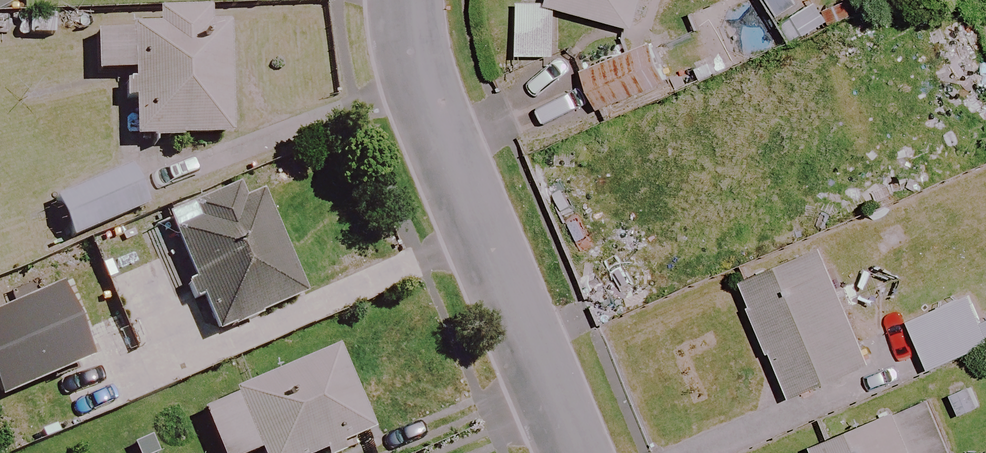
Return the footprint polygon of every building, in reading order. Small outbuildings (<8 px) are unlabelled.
[(547,9),(632,32),(640,0),(549,0),(547,9)] [(226,140),(221,28),(205,29),(204,15),(154,17),(154,34),(90,36),(92,77),(115,76),(116,103),(132,102),(134,144),(226,140)] [(554,18),(513,19),(514,62),(554,62),(554,18)] [(663,89),(649,47),(580,69),(594,112),(663,89)] [(143,209),(128,170),(50,202),(66,241),(143,209)] [(229,215),(222,198),(162,222),(210,339),(300,302),(259,202),(229,215)] [(866,368),(818,252),(738,285),(787,401),(866,368)] [(0,310),(0,396),(2,400),(92,366),(62,286),(0,310)] [(985,348),(964,298),(904,324),(926,374),(985,348)] [(329,355),(197,416),(214,452),(323,452),(365,433),(329,355)] [(926,403),(810,452),(947,452),(926,403)]
